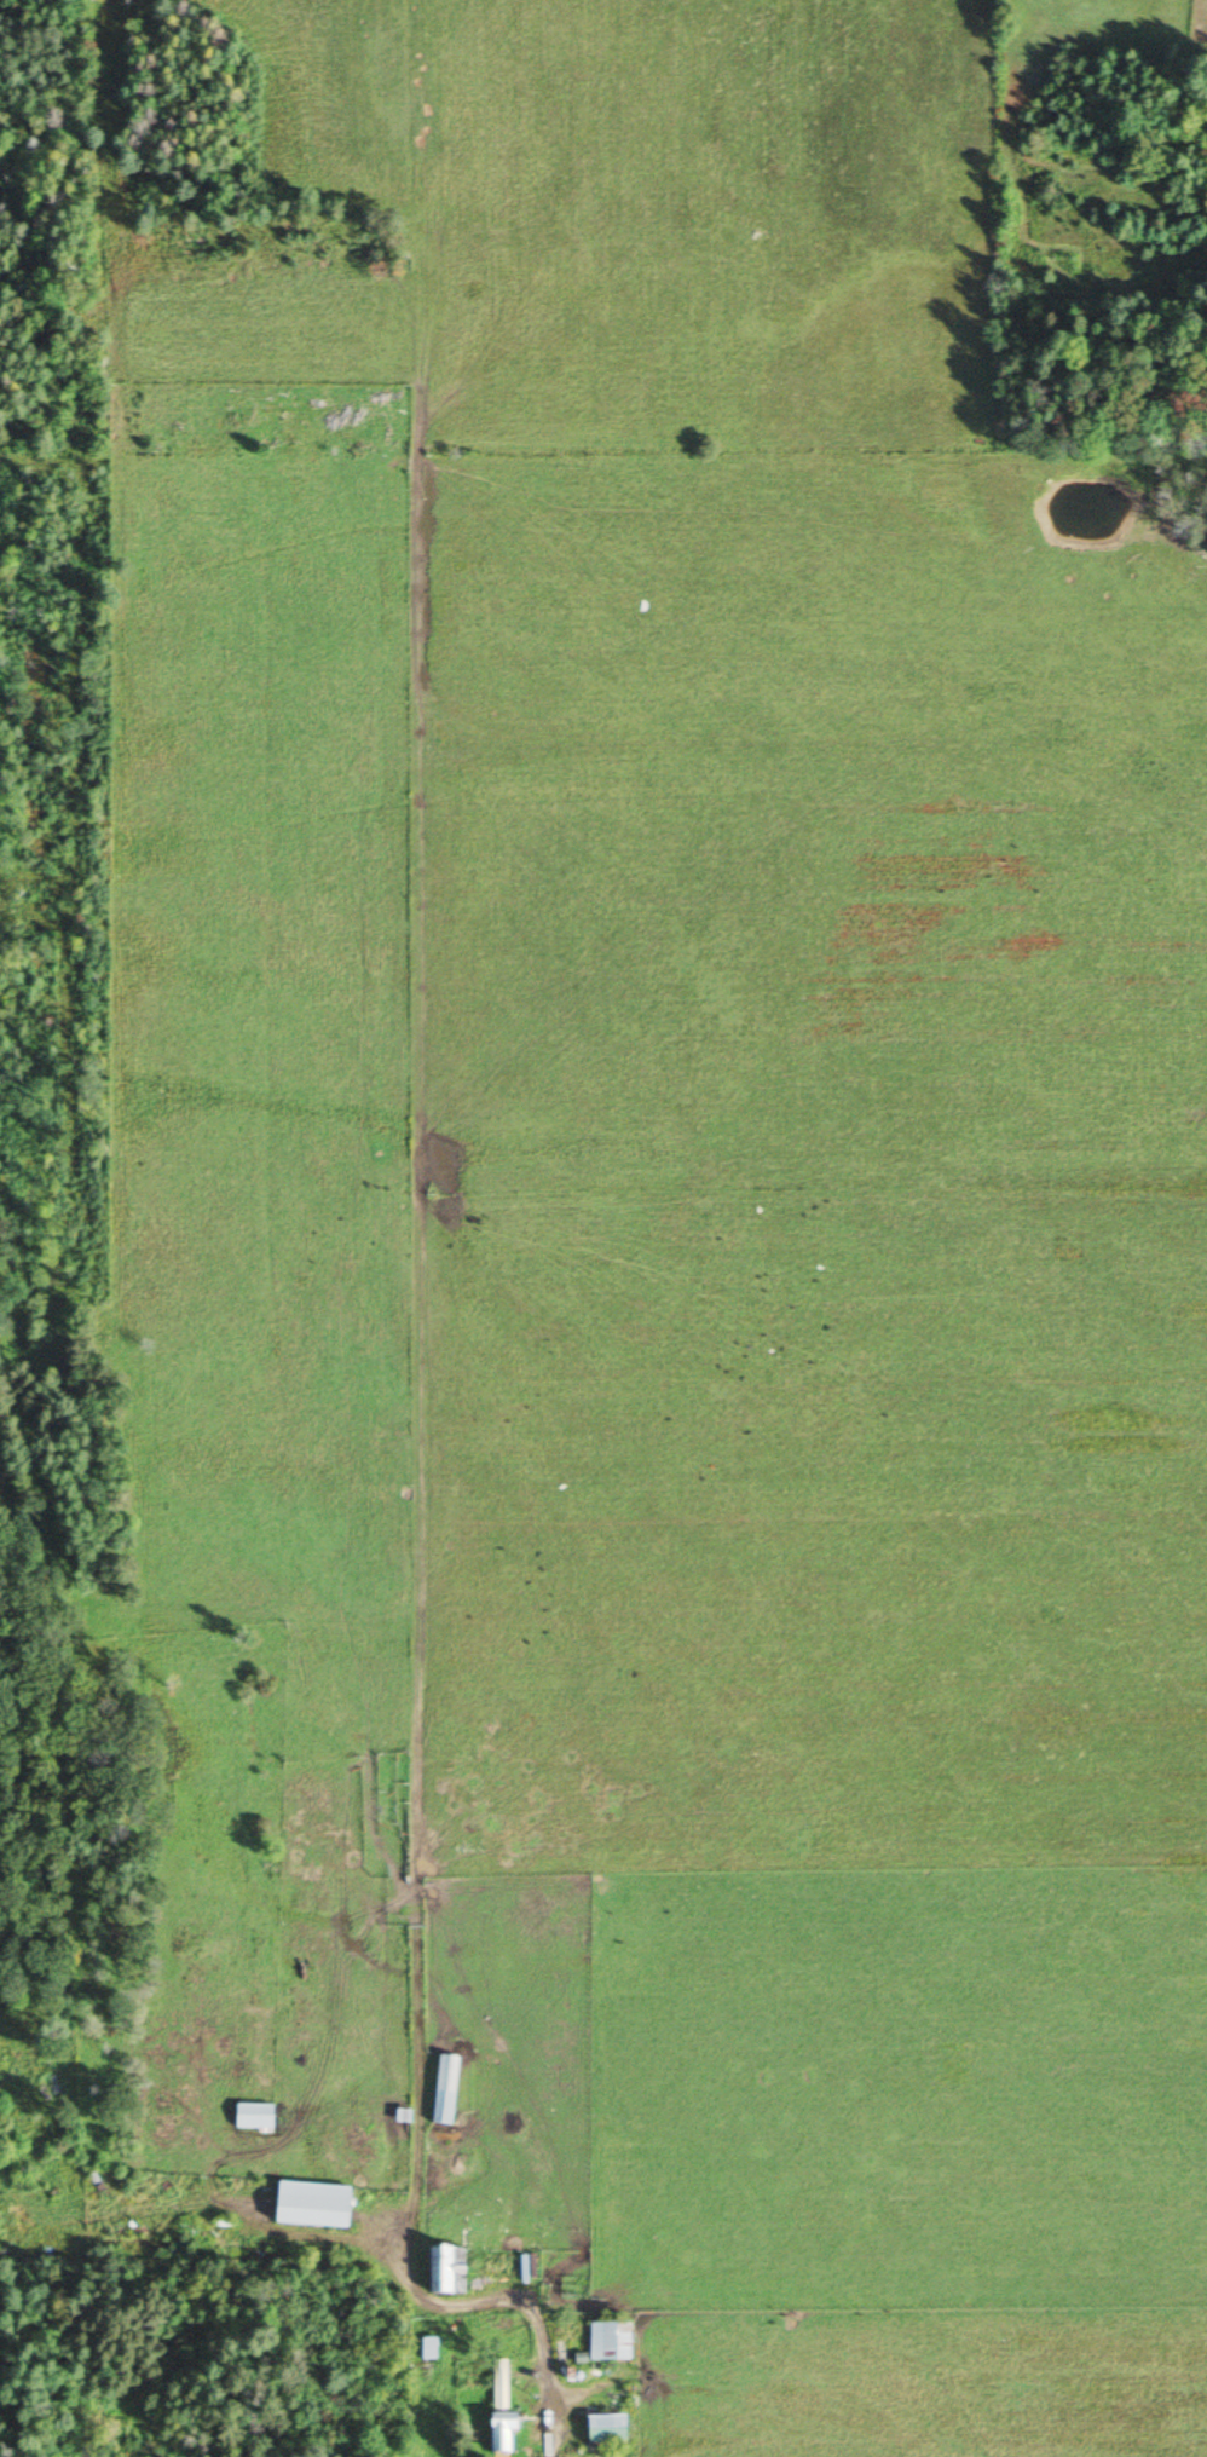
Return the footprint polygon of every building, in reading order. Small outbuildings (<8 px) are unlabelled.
[(436,2057),(429,2126),(449,2128),(455,2059),(436,2057)] [(269,2107),(233,2107),(233,2133),(269,2133),(269,2107)] [(344,2231),(347,2189),(276,2184),(272,2226),(344,2231)] [(427,2250),(427,2297),(461,2297),(461,2250),(427,2250)] [(587,2324),(587,2362),(627,2362),(627,2324),(587,2324)] [(419,2362),(432,2362),(433,2341),(420,2341),(419,2362)] [(490,2456),(508,2456),(508,2434),(513,2434),(513,2415),(504,2415),(504,2359),(490,2359),(490,2456)] [(624,2446),(624,2417),(584,2417),(584,2446),(624,2446)]
